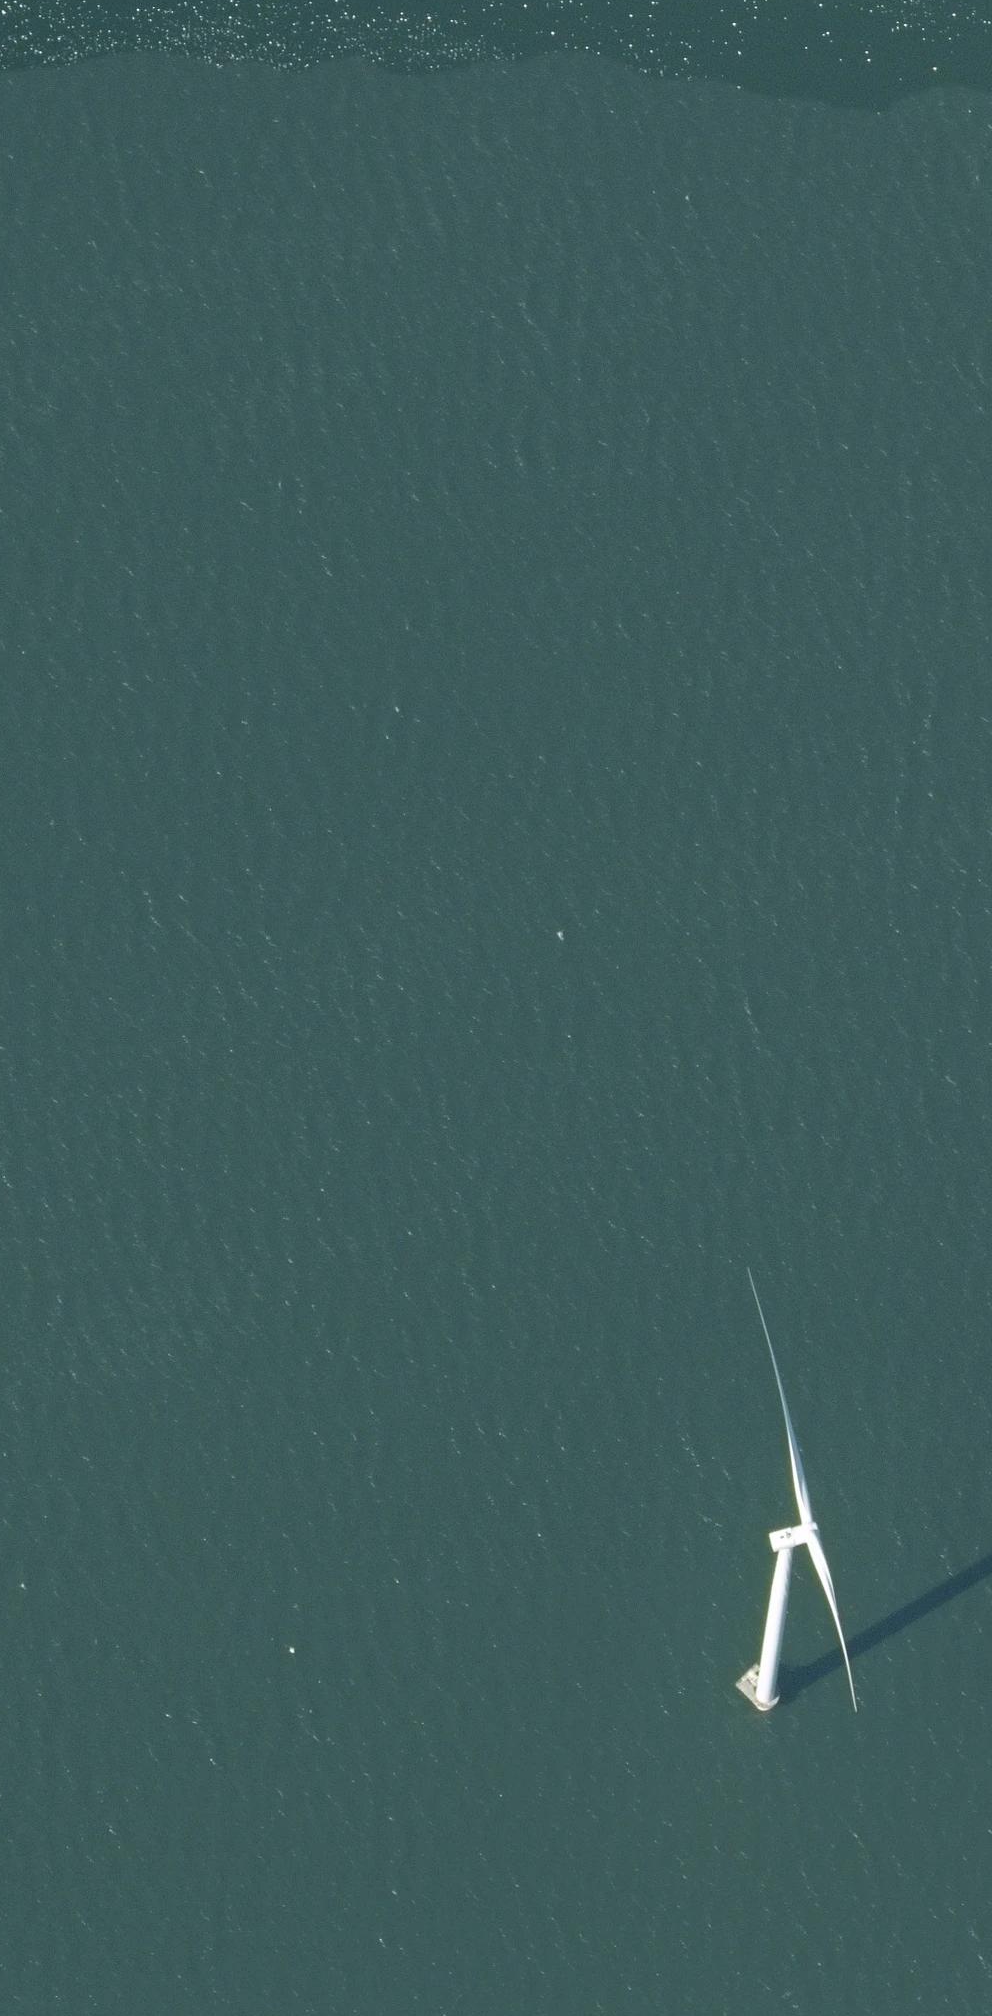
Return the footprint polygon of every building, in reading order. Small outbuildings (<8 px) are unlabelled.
[(756,1700),(755,1703),(756,1706),(758,1709),(761,1711),(764,1712),(768,1711),(770,1709),(772,1707),(773,1703),(772,1700),(770,1697),(768,1695),(764,1694),(761,1695),(758,1697),(756,1700)]
